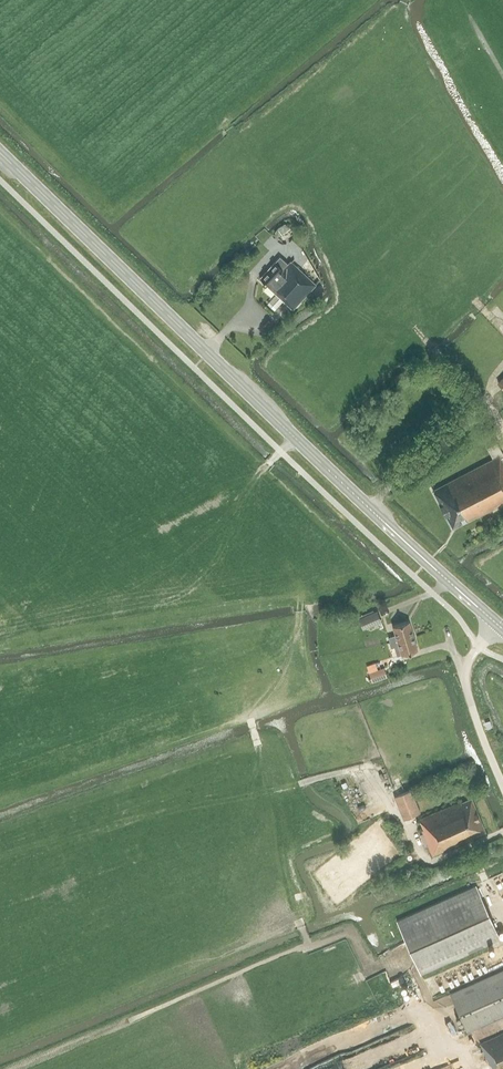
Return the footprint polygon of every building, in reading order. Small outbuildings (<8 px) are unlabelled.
[(278,244),(280,246),(283,247),(287,247),(290,246),(292,245),(294,242),(295,239),(294,236),(293,233),(291,231),(288,229),(285,229),(282,229),(279,230),(277,233),(276,236),(276,239),(276,242),(278,244)] [(293,308),(320,279),(303,249),(289,264),(280,257),(260,278),(293,308)] [(433,490),(453,527),(476,515),(477,517),(502,504),(502,454),(497,443),(487,448),(493,459),(433,490)] [(363,628),(381,621),(377,612),(360,619),(363,628)] [(390,642),(414,635),(409,621),(393,626),(396,635),(389,637),(390,642)] [(418,649),(414,635),(390,642),(392,648),(399,646),(401,654),(418,649)] [(387,677),(383,667),(377,670),(377,668),(368,671),(372,682),(387,677)] [(407,818),(420,813),(411,790),(398,795),(407,818)] [(485,832),(471,797),(419,818),(424,829),(422,829),(423,833),(420,834),(425,846),(428,845),(432,856),(476,837),(475,836),(485,832)] [(500,939),(476,885),(396,921),(421,974),(500,939)] [(450,994),(468,1034),(502,1018),(502,970),(450,994)] [(480,1043),(490,1064),(491,1064),(493,1068),(502,1068),(502,1033),(480,1043)] [(307,1046),(302,1048),(308,1066),(314,1064),(307,1046)]
